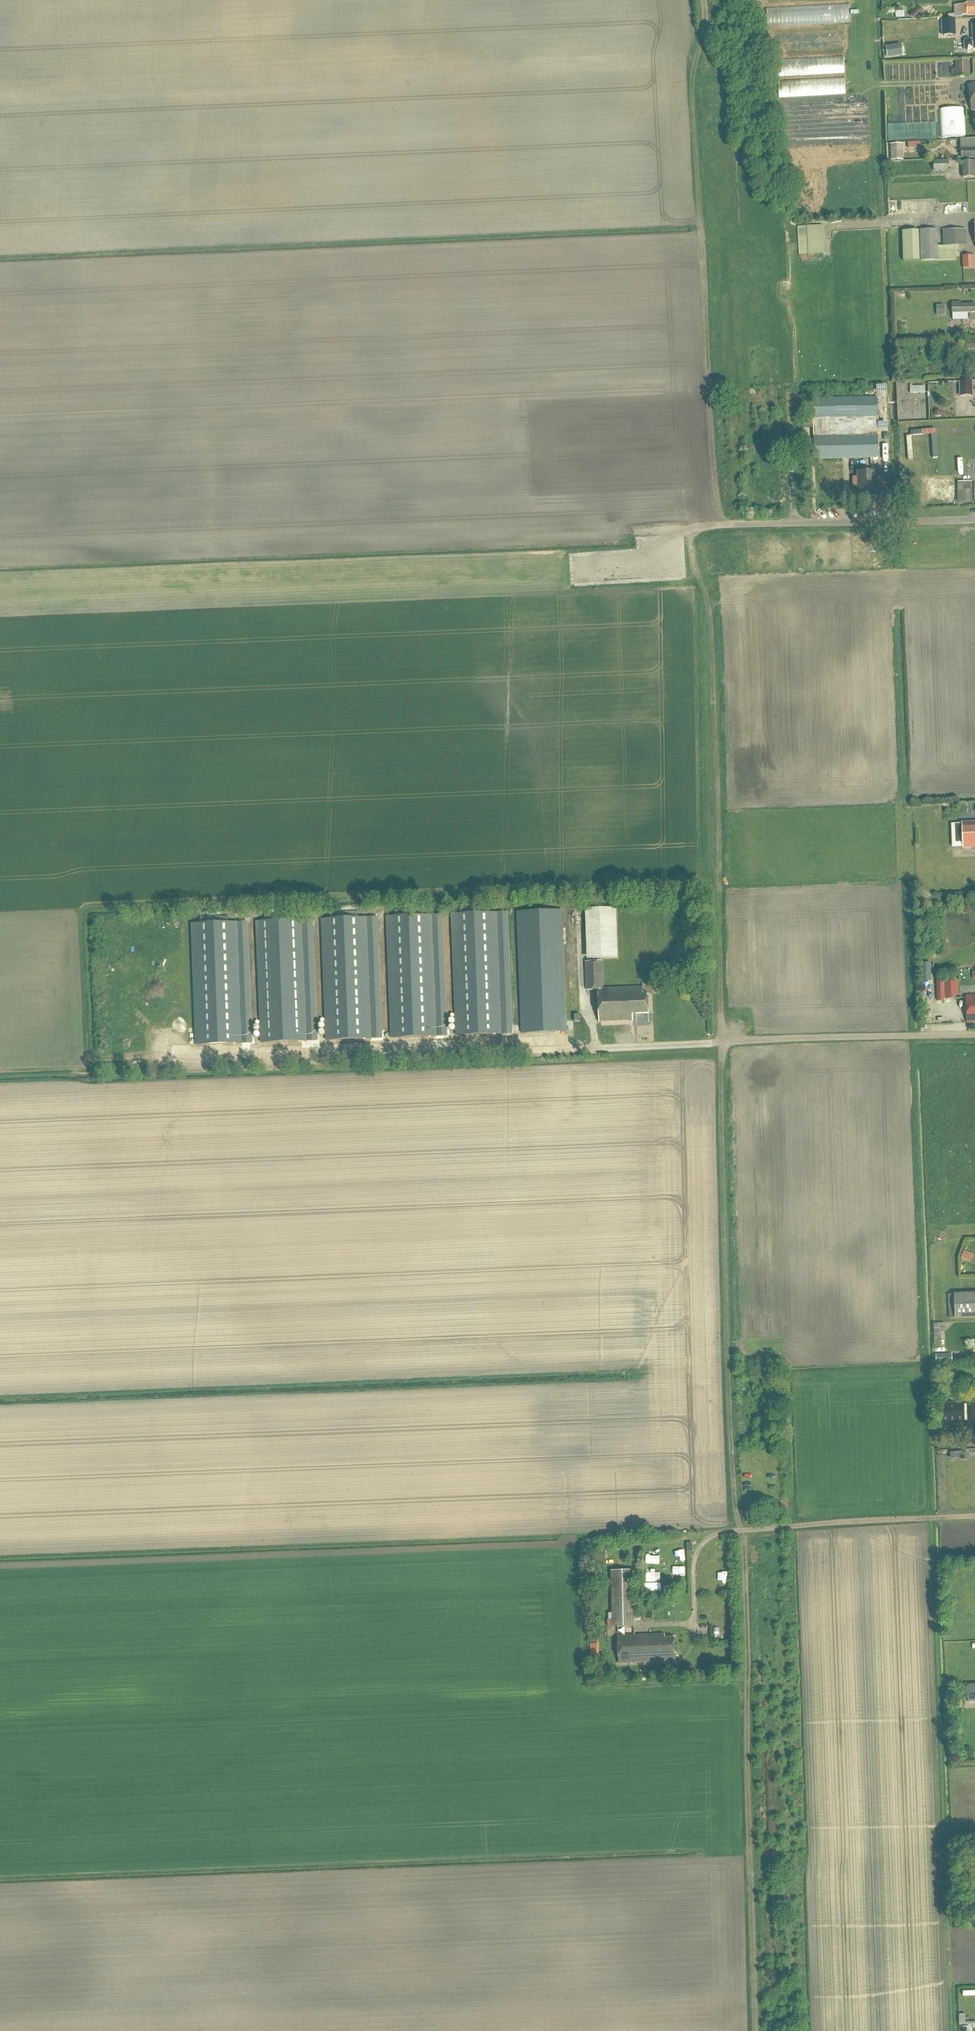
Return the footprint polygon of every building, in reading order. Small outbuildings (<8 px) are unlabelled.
[(962,14),(958,14),(958,15),(949,15),(949,18),(962,18),(962,16),(974,16),(974,3),(967,4),(962,5),(962,14)] [(957,35),(956,20),(942,21),(942,36),(957,35)] [(965,42),(965,50),(967,52),(971,52),(973,49),(974,49),(974,26),(973,26),(973,40),(967,40),(965,42)] [(901,46),(887,49),(888,58),(903,55),(901,46)] [(970,76),(970,60),(955,61),(955,77),(970,76)] [(794,95),(844,93),(843,79),(801,81),(801,89),(794,90),(794,95)] [(939,109),(940,138),(964,137),(962,108),(939,109)] [(933,123),(885,125),(886,141),(934,139),(933,123)] [(961,140),(962,159),(974,159),(974,139),(961,140)] [(902,144),(891,145),(891,161),(903,161),(902,144)] [(934,161),(934,172),(950,171),(949,161),(934,161)] [(962,163),(963,179),(974,178),(974,162),(962,163)] [(823,255),(823,225),(797,226),(797,256),(823,255)] [(942,230),(943,246),(967,245),(966,229),(942,230)] [(921,262),(938,261),(937,231),(919,232),(921,262)] [(918,232),(902,233),(903,263),(920,262),(918,232)] [(963,257),(963,269),(973,268),(973,256),(963,257)] [(934,315),(943,315),(942,305),(934,306),(934,315)] [(952,305),(952,314),(974,313),(974,305),(952,305)] [(974,350),(974,340),(966,341),(967,350),(974,350)] [(972,381),(960,382),(961,396),(973,396),(972,381)] [(813,399),(815,460),(879,458),(878,398),(813,399)] [(876,472),(858,473),(858,497),(876,497),(876,472)] [(974,502),(974,482),(958,482),(958,503),(974,502)] [(963,849),(974,849),(974,822),(962,823),(963,849)] [(585,910),(587,960),(618,959),(617,909),(585,910)] [(562,910),(516,912),(521,1033),(569,1032),(569,1028),(566,1028),(562,910)] [(496,913),(451,915),(456,1035),(501,1034),(496,913)] [(385,917),(390,1038),(435,1036),(431,915),(385,917)] [(321,919),(325,1040),(371,1038),(366,918),(321,919)] [(301,920),(256,922),(261,1043),(307,1041),(301,920)] [(190,925),(195,1045),(242,1043),(236,923),(190,925)] [(602,962),(586,963),(587,991),(598,990),(599,1022),(633,1020),(632,1015),(649,1014),(648,995),(643,995),(643,988),(603,990),(602,962)] [(959,995),(958,982),(944,982),(943,981),(937,981),(937,1001),(944,1001),(944,999),(956,999),(956,995),(959,995)] [(967,997),(968,1024),(974,1023),(974,996),(967,997)] [(114,1029),(121,1029),(120,1005),(112,1005),(114,1029)] [(961,1259),(967,1261),(970,1254),(964,1251),(961,1259)] [(953,1293),(953,1294),(954,1318),(974,1318),(974,1292),(953,1293)] [(952,1354),(936,1355),(936,1363),(952,1363),(952,1354)] [(948,1367),(938,1367),(938,1375),(947,1375),(948,1367)] [(938,1405),(939,1426),(966,1425),(965,1404),(938,1405)] [(611,1571),(612,1627),(635,1627),(634,1570),(611,1571)] [(664,1636),(618,1638),(619,1664),(675,1662),(675,1639),(665,1639),(664,1636)]
